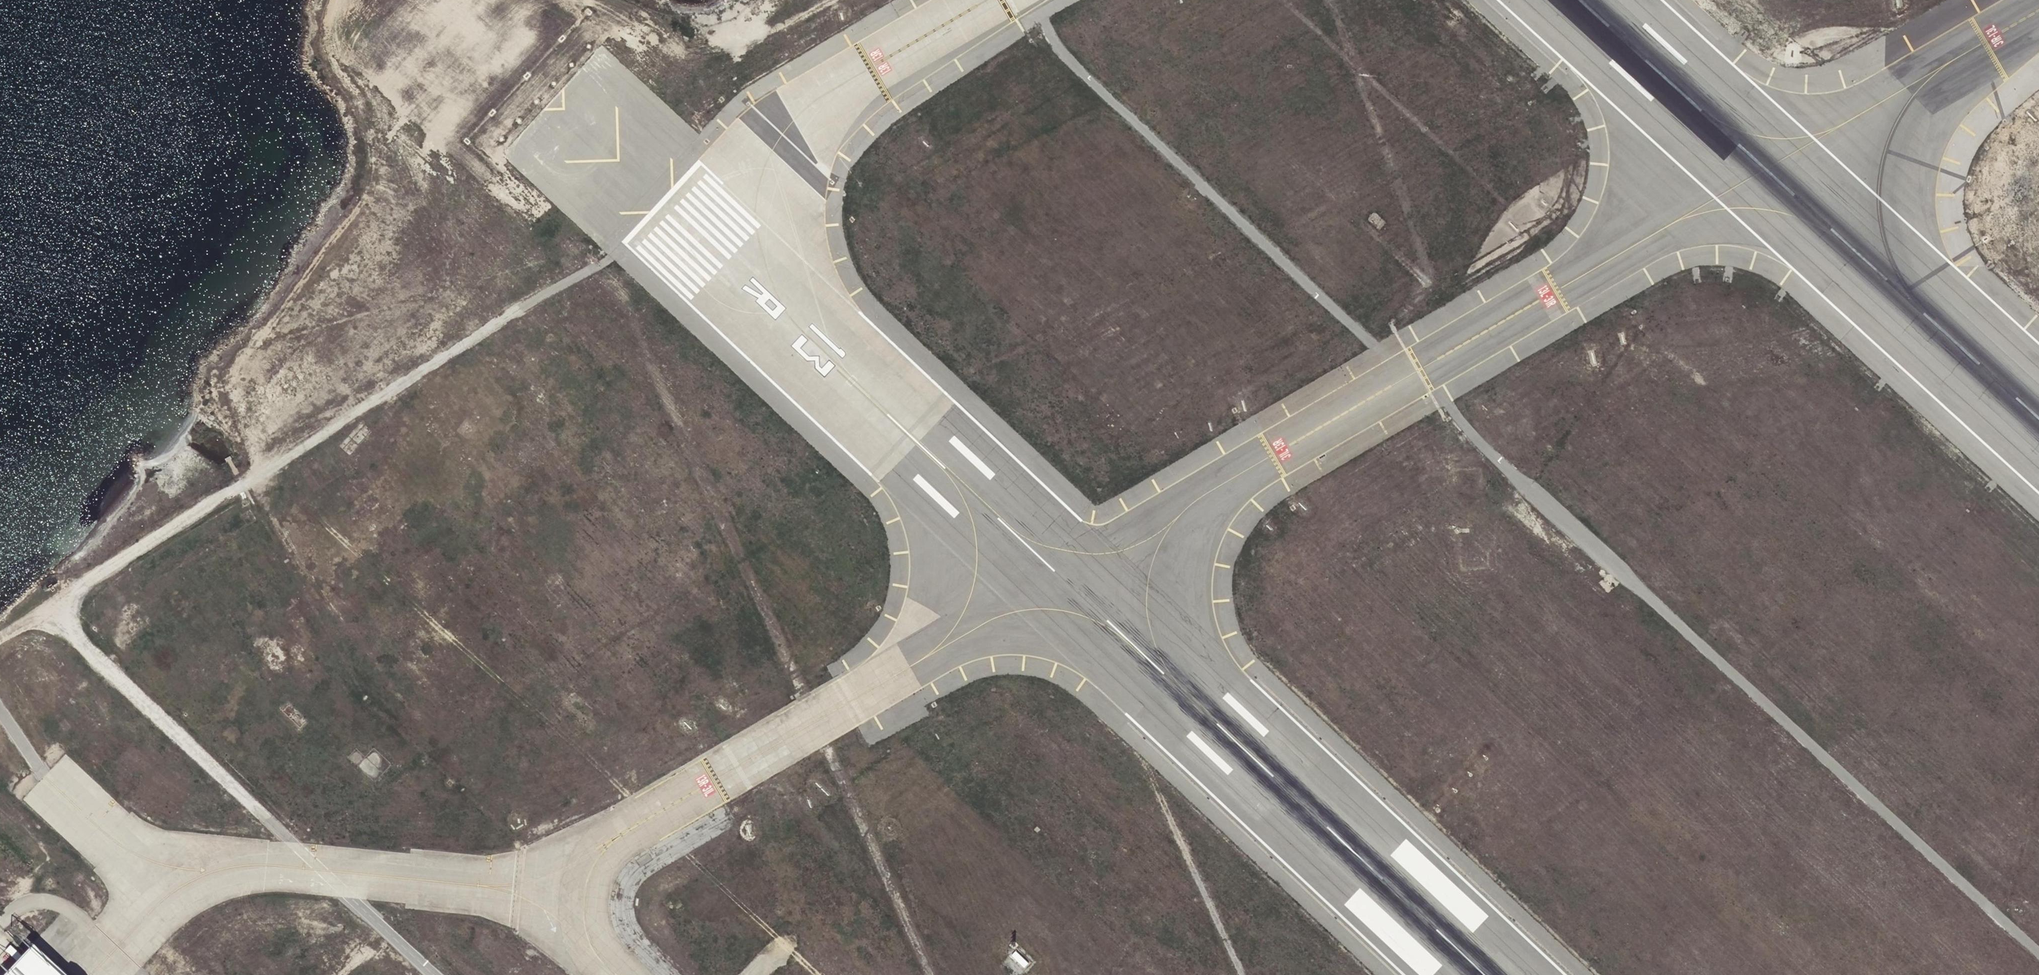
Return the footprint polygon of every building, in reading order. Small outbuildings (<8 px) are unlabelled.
[(65,973),(64,974),(50,961),(50,962),(36,949),(35,949),(31,945),(24,952),(3,974),(66,974),(65,973)]
